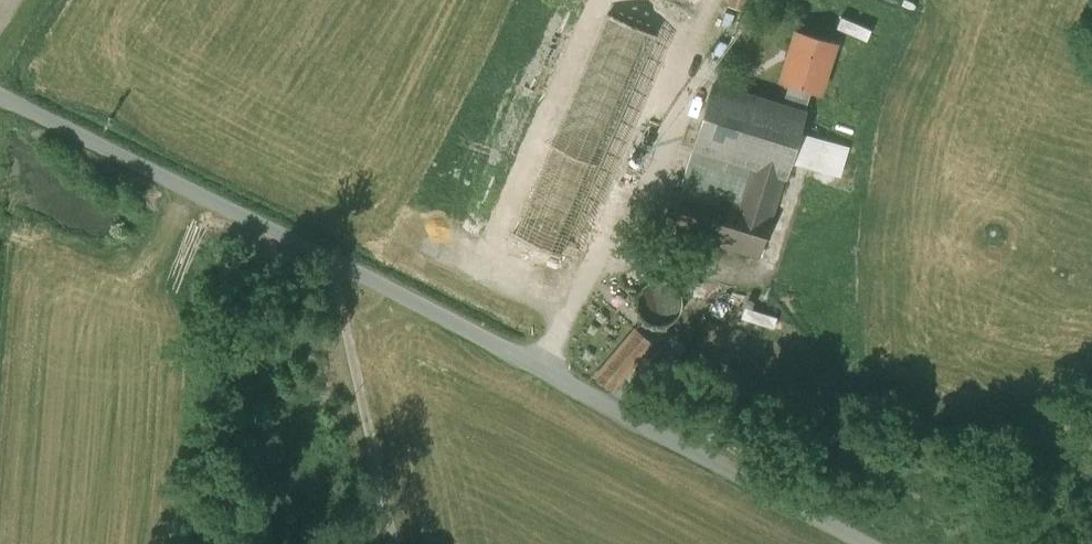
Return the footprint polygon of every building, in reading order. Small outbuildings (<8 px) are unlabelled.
[(607,15),(551,144),(600,165),(655,35),(607,15)] [(835,41),(797,30),(781,80),(791,83),(784,107),(803,113),(810,89),(819,92),(835,41)] [(784,107),(713,86),(695,144),(785,172),(786,172),(804,114),(803,113),(784,107)] [(600,165),(551,144),(513,234),(562,254),(600,165)] [(785,172),(695,144),(669,228),(759,256),(785,172)] [(678,311),(679,302),(677,294),(672,287),(665,282),(656,280),(648,282),(640,287),(636,295),(634,303),(636,312),(641,319),(649,324),(657,325),(666,324),(673,318),(678,311)] [(782,326),(785,313),(752,305),(748,318),(782,326)] [(635,329),(596,376),(612,390),(652,343),(635,329)]
